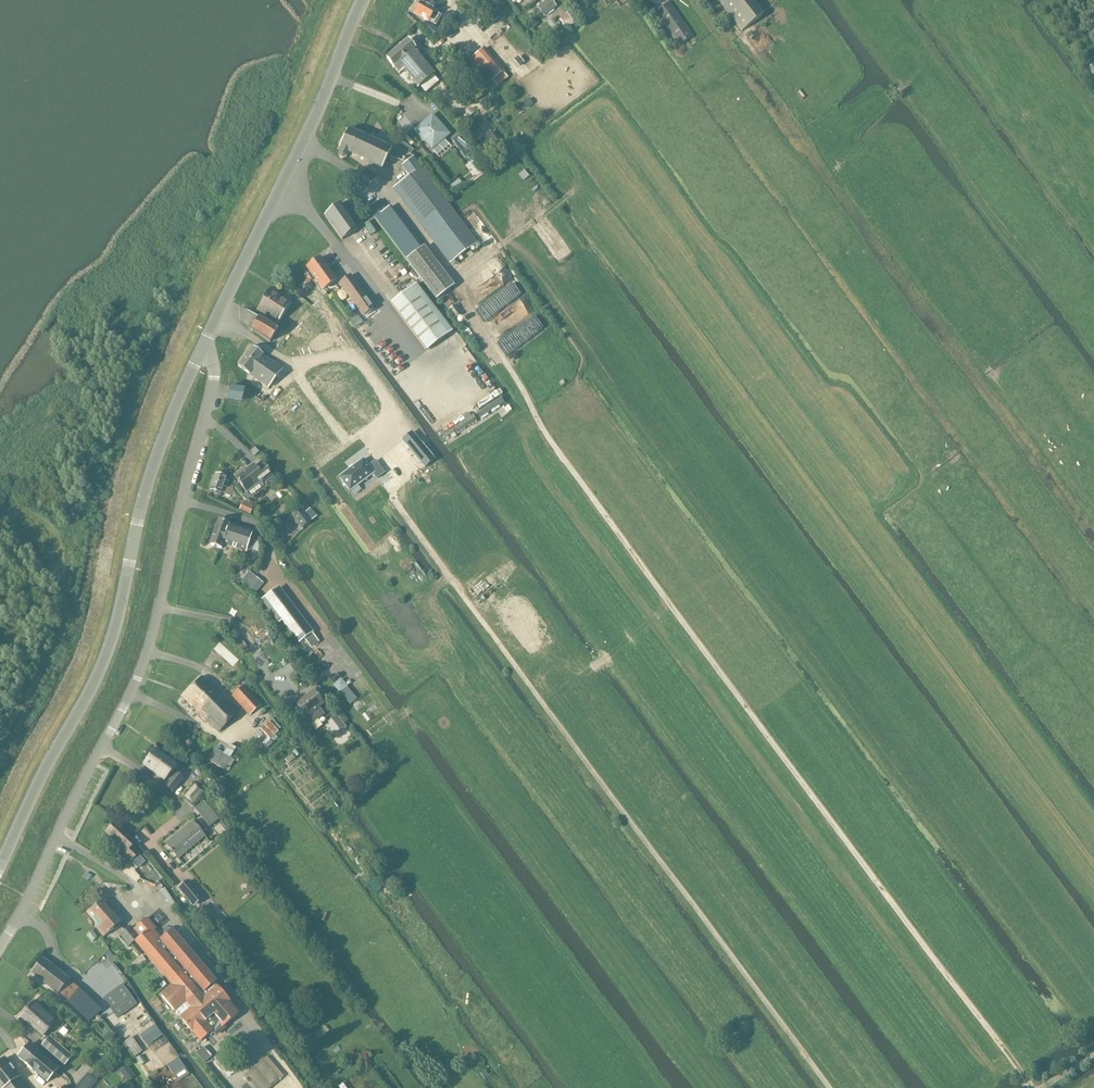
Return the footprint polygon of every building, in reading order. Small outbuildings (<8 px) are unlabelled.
[(551,0),(547,0),(538,7),(544,16),(556,7),(551,0)] [(761,17),(748,0),(718,0),(742,32),(761,17)] [(417,7),(414,12),(416,13),(415,14),(429,22),(436,26),(442,16),(435,12),(435,11),(421,3),(418,8),(417,8),(417,7)] [(678,46),(692,37),(670,3),(656,13),(678,46)] [(566,13),(559,19),(566,28),(569,31),(576,26),(566,13)] [(430,23),(429,23),(425,21),(421,25),(433,34),(438,28),(430,23)] [(435,74),(408,40),(387,58),(393,65),(404,57),(411,66),(404,72),(418,88),(435,74)] [(505,71),(485,48),(471,60),(491,83),(505,71)] [(404,57),(393,65),(401,75),(404,72),(411,66),(404,57)] [(519,58),(514,62),(518,67),(523,63),(519,58)] [(529,100),(523,104),(527,109),(533,105),(529,100)] [(432,151),(450,135),(433,115),(415,131),(432,151)] [(347,157),(349,153),(348,152),(359,134),(350,129),(340,148),(341,150),(340,153),(340,156),(344,158),(347,157)] [(502,148),(489,133),(481,139),(479,141),(491,157),(502,148)] [(390,150),(359,134),(348,152),(349,153),(382,170),(390,150)] [(462,154),(468,150),(459,136),(453,141),(462,154)] [(413,150),(402,142),(400,145),(411,154),(413,150)] [(410,177),(394,188),(450,263),(477,243),(460,220),(455,214),(447,204),(421,168),(413,158),(402,166),(410,177)] [(342,240),(357,228),(341,204),(325,215),(342,240)] [(374,205),(365,212),(434,304),(453,290),(422,249),(418,252),(387,212),(382,215),(374,205)] [(320,259),(307,267),(318,283),(324,279),(329,286),(336,281),(330,274),(320,259)] [(351,276),(340,284),(361,313),(372,305),(351,276)] [(416,285),(391,304),(392,304),(427,350),(447,335),(452,331),(416,285)] [(271,288),(256,311),(277,324),(292,302),(271,288)] [(318,299),(312,305),(321,313),(327,307),(318,299)] [(339,318),(327,307),(321,313),(333,324),(339,318)] [(356,328),(362,324),(363,323),(358,315),(351,320),(350,320),(356,328)] [(271,342),(278,331),(259,318),(252,329),(271,342)] [(263,354),(253,347),(239,366),(249,373),(263,354)] [(283,370),(263,354),(249,373),(268,389),(283,370)] [(241,403),(244,390),(233,387),(229,400),(241,403)] [(435,459),(421,442),(411,451),(425,467),(435,459)] [(376,477),(384,472),(375,460),(368,466),(363,459),(339,476),(349,490),(373,473),(376,477)] [(239,478),(236,480),(246,493),(258,484),(263,479),(266,483),(270,480),(273,477),(264,466),(261,469),(259,470),(257,471),(253,466),(247,471),(248,473),(245,476),(244,474),(239,478)] [(226,488),(228,483),(225,482),(226,478),(216,475),(211,490),(222,493),(224,487),(226,488)] [(239,510),(239,511),(249,515),(253,507),(243,502),(242,503),(239,510)] [(292,515),(302,528),(309,522),(300,510),(292,515)] [(253,532),(220,520),(211,545),(221,549),(223,544),(246,552),(247,552),(251,550),(256,537),(254,533),(253,532)] [(264,600),(263,601),(279,622),(281,621),(288,615),(295,610),(288,600),(279,589),(264,600)] [(288,615),(281,621),(298,643),(304,639),(312,633),(295,610),(288,615)] [(219,676),(230,653),(221,648),(209,671),(219,676)] [(203,688),(209,683),(202,676),(182,697),(198,712),(213,697),(203,688)] [(238,711),(209,683),(203,688),(213,697),(198,712),(219,732),(238,711)] [(250,715),(261,705),(244,686),(232,696),(250,715)] [(313,691),(295,705),(306,717),(311,724),(325,714),(319,707),(323,704),(322,703),(327,699),(319,688),(313,692),(313,691)] [(336,714),(331,719),(335,725),(341,720),(336,714)] [(269,721),(260,729),(270,739),(278,732),(278,731),(269,722),(269,721)] [(229,745),(224,755),(231,759),(236,749),(229,745)] [(173,792),(183,778),(173,770),(176,766),(156,751),(144,766),(164,781),(171,773),(172,774),(164,785),(173,792)] [(285,760),(288,764),(295,759),(292,754),(285,760)] [(202,794),(195,788),(188,796),(196,802),(202,794)] [(204,803),(196,809),(210,826),(218,820),(204,803)] [(178,859),(204,837),(192,823),(166,845),(178,859)] [(129,861),(138,853),(131,846),(134,844),(115,824),(107,832),(127,852),(123,855),(129,861)] [(380,881),(384,886),(388,883),(384,878),(380,881)] [(188,880),(178,889),(192,906),(193,907),(203,899),(202,897),(188,880)] [(175,904),(165,888),(160,892),(170,907),(175,904)] [(105,937),(119,925),(101,903),(90,911),(102,926),(98,929),(105,937)] [(214,984),(216,983),(173,931),(172,931),(170,929),(168,929),(166,930),(165,931),(164,933),(164,938),(162,940),(155,932),(156,930),(147,919),(135,929),(141,937),(136,942),(173,986),(161,996),(174,1011),(175,1011),(181,1018),(180,1019),(192,1033),(193,1032),(201,1042),(212,1032),(215,1035),(239,1015),(228,1003),(230,1001),(218,987),(217,988),(214,984)] [(129,946),(140,937),(131,926),(120,935),(129,946)] [(92,931),(87,936),(92,942),(97,938),(92,931)] [(42,959),(31,973),(59,994),(67,1002),(78,988),(70,980),(63,975),(44,960),(42,959)] [(136,1003),(123,985),(104,999),(116,1016),(136,1003)] [(43,1036),(57,1021),(35,1001),(21,1017),(43,1036)] [(314,1034),(318,1039),(330,1031),(326,1026),(314,1034)] [(64,1065),(72,1056),(50,1038),(43,1046),(64,1065)] [(29,1045),(18,1057),(26,1064),(26,1065),(32,1071),(33,1070),(47,1082),(58,1069),(29,1045)] [(201,1050),(196,1054),(204,1064),(206,1062),(212,1058),(203,1048),(201,1050)] [(309,1058),(306,1054),(303,1057),(308,1065),(312,1062),(309,1058)] [(5,1058),(0,1062),(0,1087),(28,1087),(5,1058)] [(126,1066),(119,1071),(127,1081),(134,1076),(126,1066)] [(484,1080),(484,1079),(489,1076),(485,1071),(480,1074),(484,1080)]
